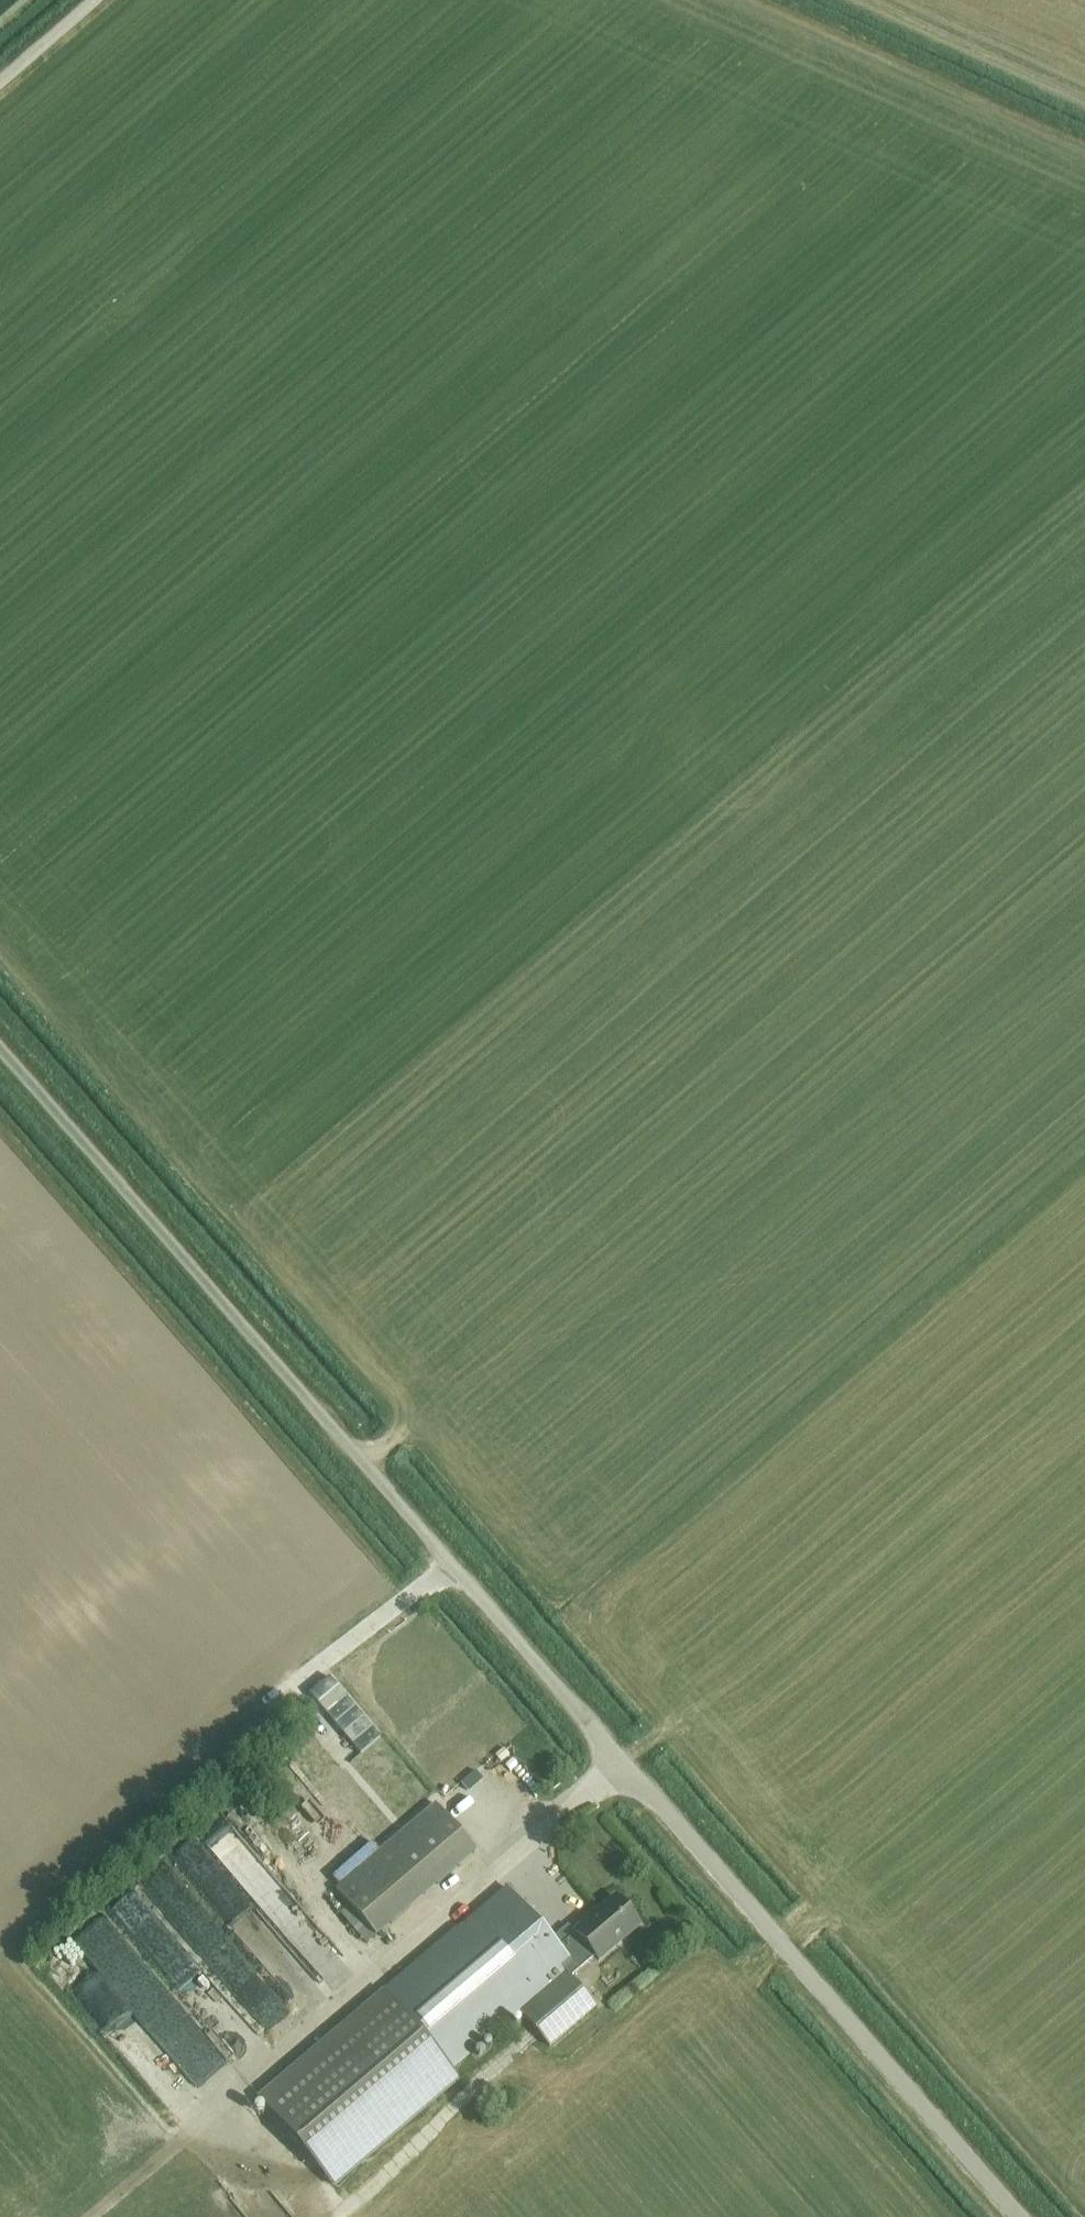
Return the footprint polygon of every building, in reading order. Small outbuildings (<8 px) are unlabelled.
[(436,1805),(335,1890),(363,1923),(350,1935),(362,1949),(476,1852),(436,1805)] [(382,1991),(256,2099),(334,2190),(460,2082),(450,2070),(519,2011),(550,2048),(596,2008),(565,1972),(573,1965),(572,1964),(589,1950),(599,1961),(639,1927),(615,1898),(574,1933),(576,1934),(559,1949),(507,1888),(384,1993),(382,1991)]
